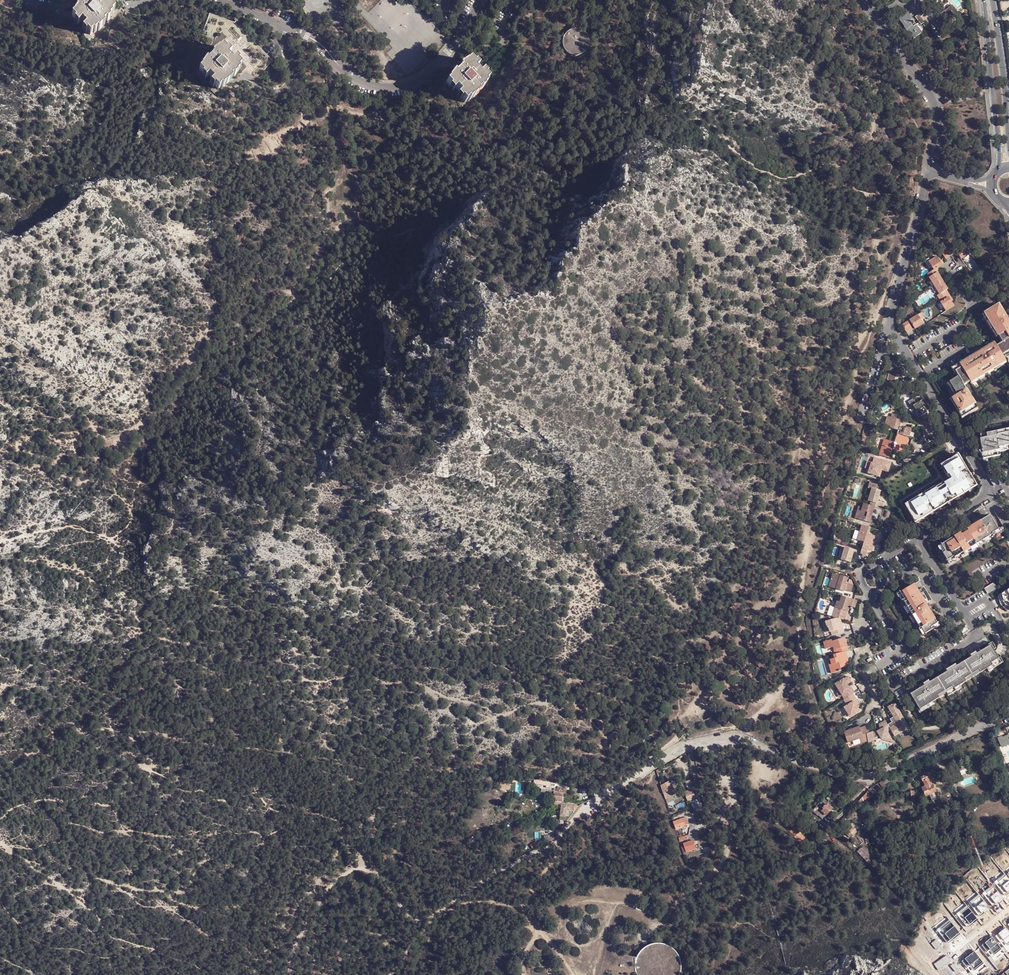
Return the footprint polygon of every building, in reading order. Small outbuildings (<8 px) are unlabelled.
[(83,29),(86,32),(87,31),(90,34),(93,31),(94,32),(97,29),(98,30),(101,27),(102,27),(105,24),(104,23),(107,20),(108,21),(111,18),(110,17),(113,14),(112,13),(115,10),(112,7),(113,5),(110,2),(106,6),(101,1),(103,0),(87,0),(87,1),(81,6),(80,5),(77,8),(78,10),(72,16),(76,19),(75,21),(78,24),(82,20),(86,25),(83,29)] [(942,2),(934,8),(936,12),(944,5),(942,2)] [(959,14),(953,5),(945,11),(947,13),(941,17),(940,15),(933,21),(939,29),(959,14)] [(210,12),(201,36),(212,40),(225,45),(259,78),(275,62),(235,21),(210,12)] [(907,12),(898,19),(914,39),(922,32),(916,24),(914,27),(910,22),(913,20),(907,12)] [(921,24),(925,22),(919,14),(916,17),(921,24)] [(571,28),(569,29),(568,29),(566,30),(563,32),(562,33),(560,36),(560,38),(559,41),(559,43),(560,45),(561,47),(562,48),(563,50),(565,51),(567,53),(570,53),(572,53),(575,53),(576,53),(578,52),(580,50),(582,48),(583,46),(584,44),(584,41),(584,38),(584,37),(582,34),(581,32),(579,31),(577,29),(574,29),(571,28)] [(202,67),(199,70),(203,74),(202,74),(205,78),(209,75),(213,80),(210,83),(213,86),(215,85),(218,88),(221,86),(223,87),(225,84),(226,84),(229,81),(240,69),(234,61),(232,63),(227,57),(229,55),(222,48),(210,58),(208,61),(207,60),(203,63),(204,64),(201,66),(202,67)] [(487,81),(469,59),(445,82),(462,104),(487,81)] [(967,242),(956,249),(958,251),(957,252),(961,258),(969,253),(967,250),(970,248),(967,242)] [(956,250),(951,243),(946,246),(950,253),(956,250)] [(950,253),(946,246),(940,250),(944,257),(950,253)] [(937,256),(928,261),(933,269),(935,268),(942,264),(937,256)] [(937,272),(928,277),(934,285),(942,280),(937,272)] [(942,280),(934,285),(939,294),(944,290),(947,288),(942,280)] [(939,294),(937,295),(939,298),(946,294),(944,290),(939,294)] [(941,302),(940,302),(945,311),(953,305),(948,297),(941,302)] [(998,305),(986,312),(990,318),(988,320),(1002,342),(996,346),(995,344),(960,365),(961,367),(954,371),(958,377),(949,382),(957,395),(952,398),(960,411),(961,410),(965,417),(978,409),(963,385),(982,374),(984,377),(1006,363),(1001,355),(1008,350),(1008,339),(1008,338),(1008,337),(1008,320),(1008,321),(998,305)] [(923,318),(920,312),(909,319),(911,321),(910,322),(914,328),(917,326),(922,323),(920,320),(923,318)] [(906,321),(901,324),(905,331),(911,327),(906,321)] [(903,370),(901,366),(897,368),(896,367),(895,366),(888,370),(890,372),(888,373),(887,378),(893,380),(894,374),(896,373),(898,372),(899,373),(903,370)] [(913,400),(908,403),(911,408),(912,407),(916,413),(915,414),(918,419),(927,414),(926,413),(930,411),(924,400),(916,405),(913,400)] [(898,431),(897,435),(904,437),(908,438),(910,431),(906,430),(899,428),(901,421),(899,421),(900,417),(893,415),(891,422),(886,420),(884,427),(898,431)] [(996,435),(996,432),(987,434),(988,437),(981,439),(979,439),(982,450),(983,456),(999,452),(1005,451),(1008,450),(1008,449),(1008,432),(996,435)] [(908,438),(897,435),(894,443),(884,440),(879,456),(889,459),(892,450),(903,454),(908,438)] [(983,456),(982,450),(979,451),(983,459),(1000,455),(999,452),(983,456)] [(888,467),(889,463),(872,458),(871,464),(865,462),(864,468),(868,469),(867,473),(879,477),(880,470),(879,469),(880,465),(888,467)] [(914,523),(974,487),(957,460),(940,468),(948,481),(903,506),(914,523)] [(994,475),(989,478),(994,486),(999,483),(994,475)] [(874,508),(881,510),(883,504),(877,502),(880,492),(875,490),(876,486),(869,484),(867,489),(871,490),(868,502),(870,503),(869,506),(874,508)] [(871,519),(874,508),(869,506),(863,505),(862,508),(858,507),(856,513),(860,514),(858,520),(872,524),(873,520),(871,519)] [(978,529),(977,526),(970,530),(978,544),(994,534),(994,533),(1000,529),(992,515),(982,520),(985,525),(978,529)] [(982,520),(976,524),(977,526),(978,529),(985,525),(982,520)] [(870,529),(861,526),(857,541),(864,543),(862,549),(867,551),(872,552),(875,545),(873,544),(871,543),(871,540),(874,541),(875,537),(868,535),(870,529)] [(978,544),(970,530),(963,534),(965,537),(959,541),(956,536),(941,545),(949,559),(955,556),(956,557),(978,544)] [(965,537),(963,534),(962,532),(956,536),(959,541),(965,537)] [(854,551),(845,548),(841,561),(850,563),(854,551)] [(848,578),(833,574),(829,587),(844,591),(844,590),(851,592),(853,585),(846,583),(848,578)] [(938,623),(914,585),(900,593),(904,599),(903,600),(920,629),(922,628),(925,634),(933,630),(931,627),(938,623)] [(998,598),(1005,609),(1006,609),(1007,611),(1008,611),(1008,591),(998,598)] [(854,608),(857,601),(841,596),(839,602),(836,601),(831,617),(837,618),(839,619),(840,619),(844,620),(849,606),(854,608)] [(839,619),(837,618),(825,622),(827,628),(828,628),(830,632),(831,632),(832,636),(844,632),(842,624),(840,624),(839,619)] [(844,652),(850,651),(849,647),(847,647),(846,643),(844,643),(843,639),(832,642),(832,640),(824,642),(826,649),(834,647),(836,655),(844,652)] [(985,642),(985,644),(988,642),(992,648),(994,647),(989,639),(985,642)] [(969,655),(962,660),(970,672),(977,667),(979,670),(985,666),(998,657),(996,655),(992,648),(988,642),(985,644),(978,649),(969,655)] [(978,649),(977,647),(967,653),(969,655),(978,649)] [(845,656),(844,652),(836,655),(833,655),(834,659),(827,661),(831,674),(840,671),(839,669),(848,666),(846,659),(845,660),(844,656),(845,656)] [(998,654),(996,655),(998,657),(985,666),(987,668),(1001,659),(998,654)] [(970,672),(962,660),(955,664),(945,671),(936,677),(944,690),(951,685),(953,687),(959,683),(965,679),(963,677),(970,672)] [(955,664),(953,663),(944,669),(945,671),(955,664)] [(843,679),(834,685),(844,700),(852,694),(854,693),(852,690),(850,691),(848,687),(846,685),(851,682),(847,677),(843,680),(843,679)] [(919,708),(920,710),(932,701),(939,697),(937,695),(944,690),(936,677),(929,682),(919,688),(909,695),(914,701),(919,708)] [(919,688),(929,682),(927,680),(918,686),(919,688)] [(960,686),(959,683),(953,687),(951,685),(944,690),(946,692),(947,695),(960,686)] [(856,700),(852,694),(844,700),(843,700),(846,706),(843,708),(847,714),(848,713),(851,717),(859,712),(853,702),(856,700)] [(934,704),(932,701),(920,710),(919,708),(917,709),(920,713),(934,704)] [(891,721),(887,724),(890,729),(893,735),(898,733),(897,731),(907,726),(894,703),(888,706),(893,716),(889,718),(891,721)] [(869,733),(866,734),(868,741),(874,739),(874,738),(879,736),(880,738),(881,739),(888,740),(891,738),(887,731),(890,729),(887,724),(884,720),(878,724),(879,729),(877,731),(876,730),(869,733)] [(859,727),(844,732),(847,743),(859,739),(861,744),(868,741),(866,734),(869,733),(866,725),(859,728),(859,727)] [(1008,745),(1008,736),(1003,739),(1002,738),(999,739),(1003,747),(1008,745)] [(966,765),(959,768),(961,771),(964,770),(966,775),(969,774),(966,765)] [(931,779),(929,775),(918,780),(921,785),(925,783),(927,787),(923,789),(927,797),(931,795),(934,802),(940,799),(934,785),(933,786),(930,779),(931,779)] [(889,778),(880,783),(883,789),(893,783),(889,778)] [(666,781),(659,782),(662,794),(671,792),(666,781)] [(539,788),(538,796),(550,798),(549,801),(560,803),(561,790),(550,789),(549,791),(539,788)] [(688,801),(696,798),(693,790),(685,792),(688,801)] [(873,796),(868,792),(858,803),(863,807),(873,796)] [(911,792),(913,806),(917,806),(917,802),(917,800),(920,800),(920,797),(919,797),(918,795),(917,795),(917,792),(911,792)] [(825,818),(833,809),(829,805),(828,805),(823,801),(815,810),(820,815),(820,814),(825,818)] [(846,829),(844,831),(849,837),(852,834),(854,836),(857,834),(853,830),(850,827),(848,830),(846,829)] [(799,831),(794,836),(795,837),(793,840),(795,842),(796,841),(798,843),(799,842),(801,843),(806,839),(799,831)] [(683,853),(696,851),(694,841),(682,843),(683,853)] [(860,850),(857,853),(866,862),(871,856),(866,852),(868,851),(865,848),(862,851),(860,850)] [(1007,877),(997,885),(1008,898),(1008,879),(1007,877)] [(1006,901),(995,889),(986,896),(997,909),(1006,901)] [(993,912),(982,898),(972,906),(983,919),(993,912)] [(980,922),(970,909),(961,916),(971,929),(980,922)] [(948,943),(960,933),(950,920),(937,930),(948,943)] [(997,937),(1008,953),(1008,932),(1007,929),(997,937)] [(994,939),(984,946),(997,964),(1007,956),(994,939)] [(641,950),(640,951),(639,952),(638,955),(636,958),(635,961),(635,963),(635,966),(635,968),(635,969),(636,972),(636,974),(637,974),(680,974),(680,973),(681,971),(681,970),(681,966),(681,963),(681,961),(679,957),(678,954),(675,950),(674,949),(671,947),(668,945),(667,945),(664,944),(662,943),(657,943),(656,943),(654,943),(649,944),(647,946),(645,947),(644,948),(641,950)] [(976,952),(963,961),(973,974),(986,966),(976,952)]
